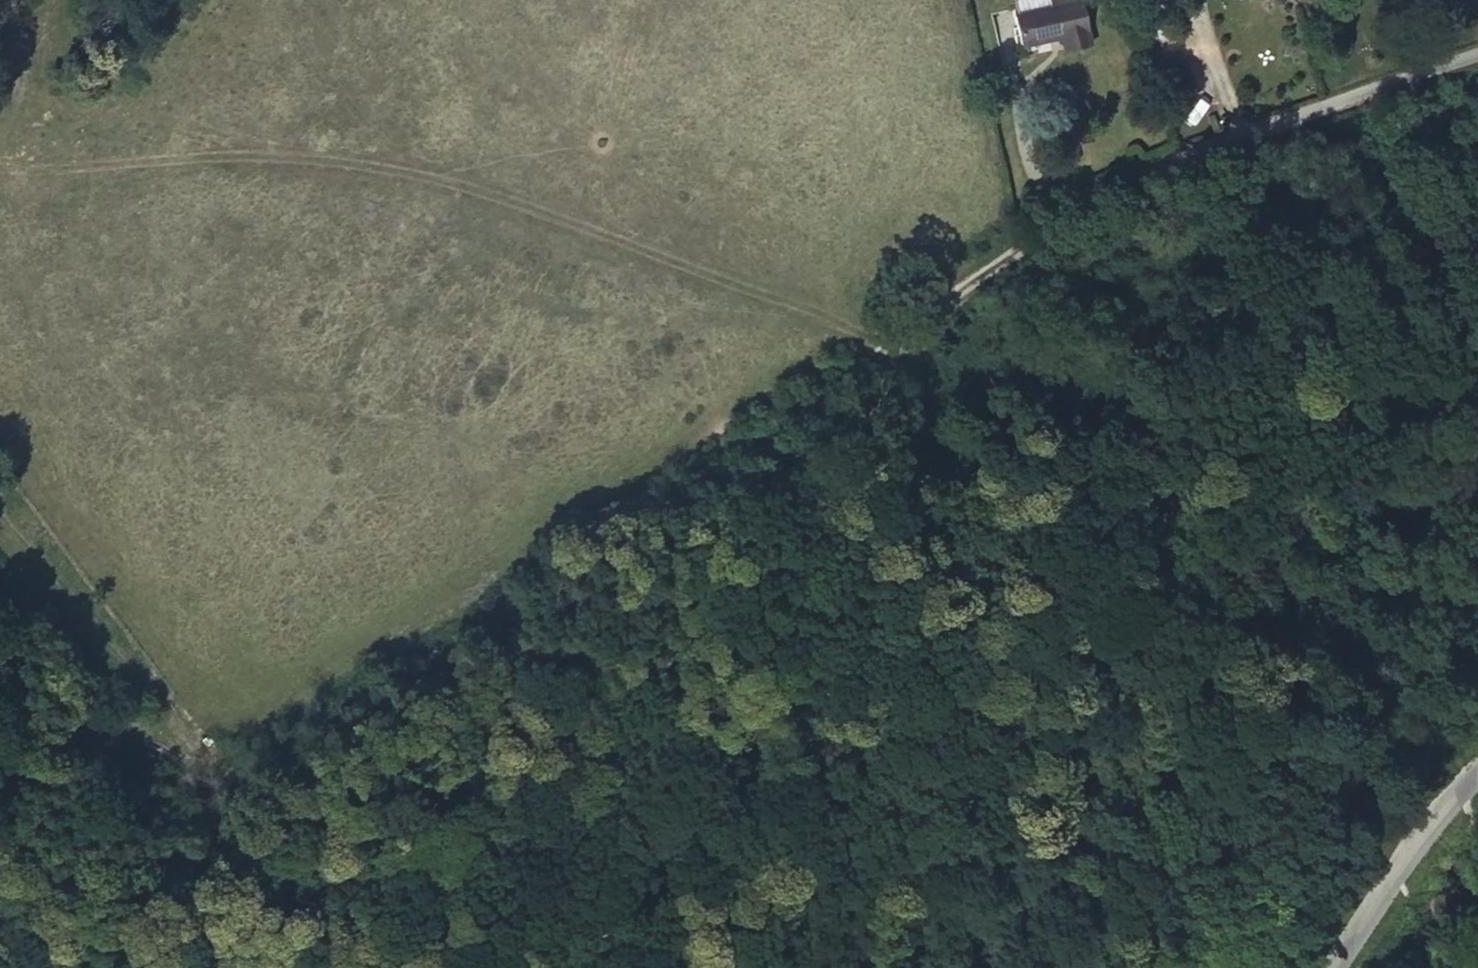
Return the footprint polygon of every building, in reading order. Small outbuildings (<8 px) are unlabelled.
[(1081,0),(1050,0),(1049,0),(1012,0),(1014,8),(1012,9),(1020,44),(1062,35),(1065,49),(1089,43),(1086,29),(1087,29),(1081,0)]
